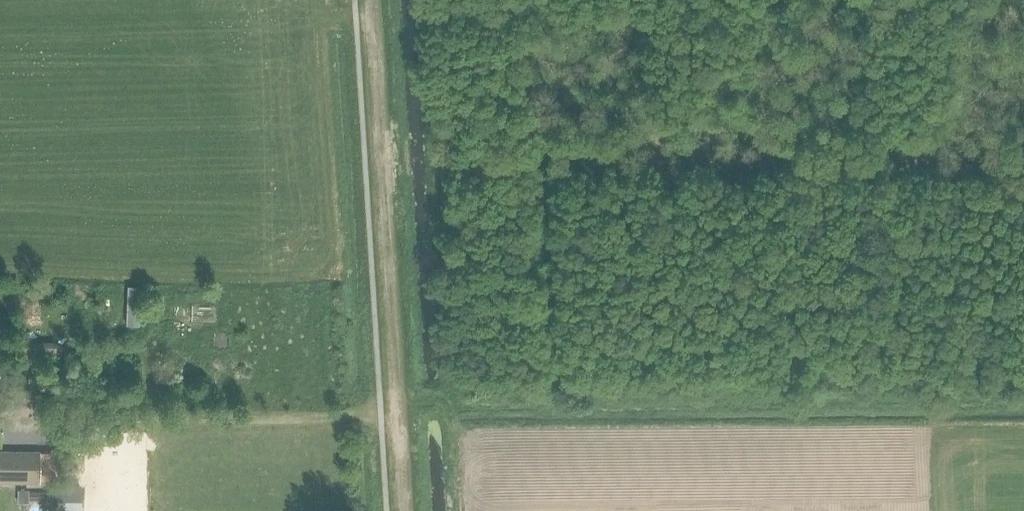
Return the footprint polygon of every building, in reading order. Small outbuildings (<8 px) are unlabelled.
[(144,323),(143,284),(129,284),(129,324),(144,323)] [(56,343),(23,343),(23,361),(56,361),(56,343)] [(0,453),(0,484),(38,484),(38,453),(0,453)] [(28,503),(28,490),(18,490),(18,503),(28,503)] [(57,510),(80,510),(80,500),(57,499),(57,510)]
